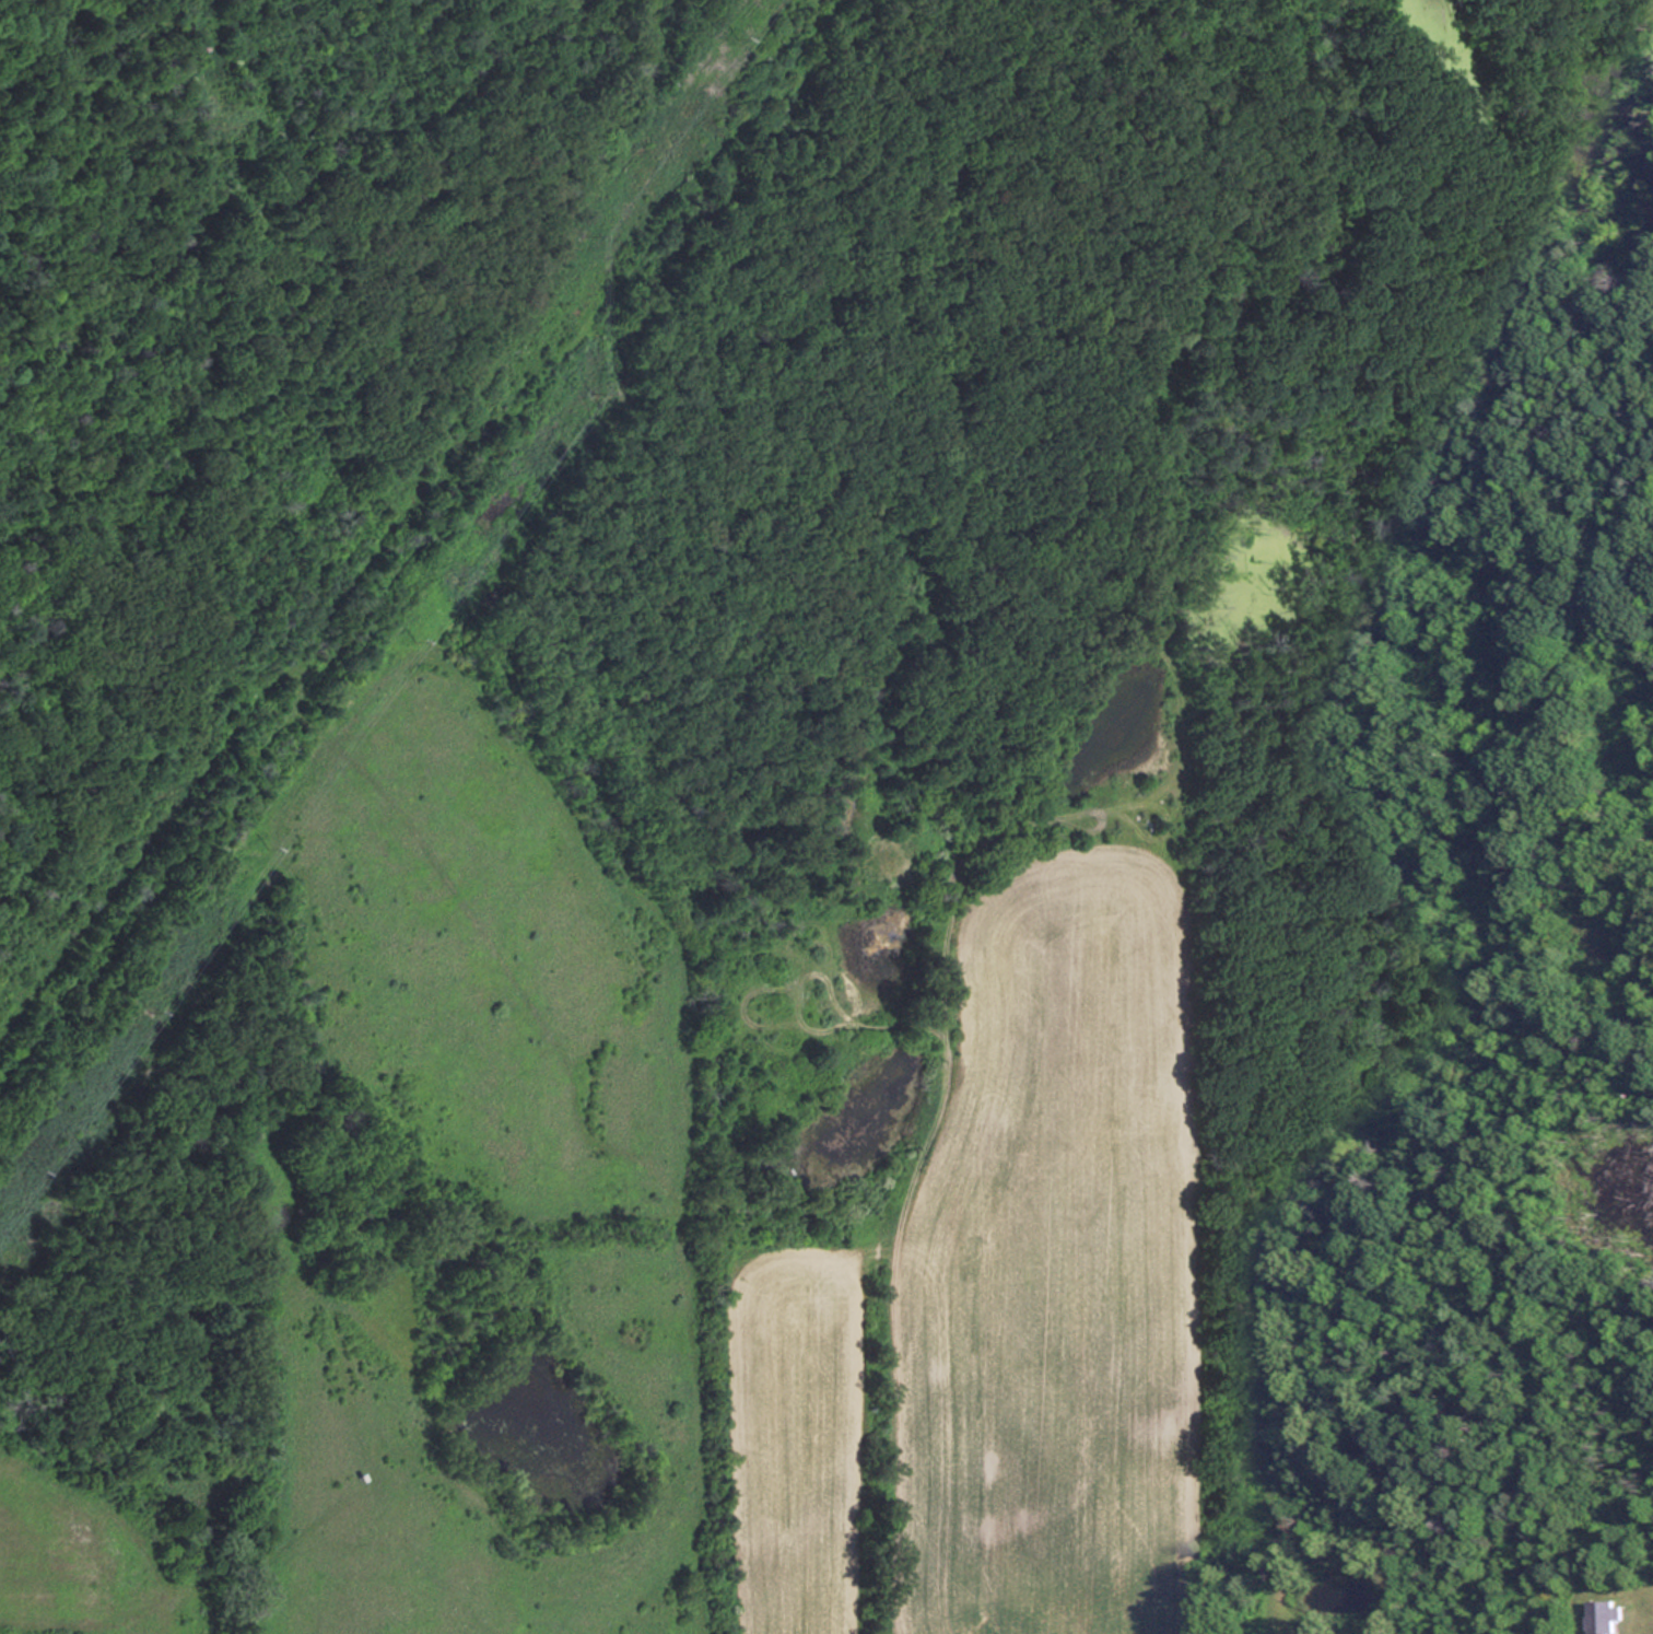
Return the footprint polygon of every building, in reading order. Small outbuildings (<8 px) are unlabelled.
[(1618,1601),(1584,1601),(1585,1632),(1610,1632),(1609,1618),(1618,1618),(1618,1601)]
